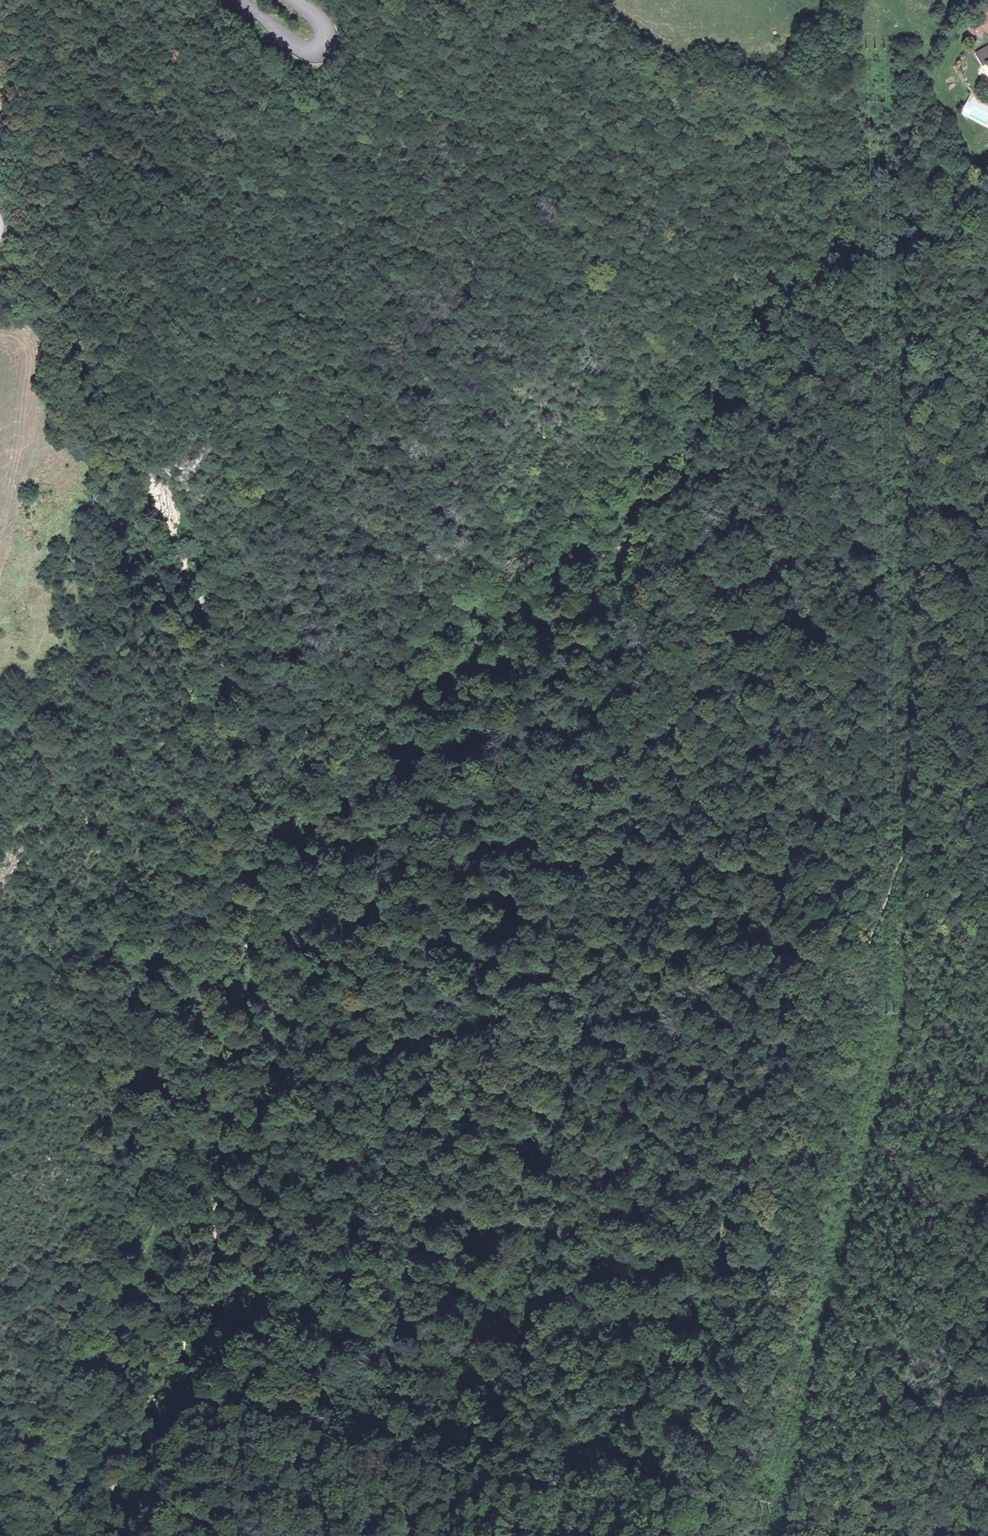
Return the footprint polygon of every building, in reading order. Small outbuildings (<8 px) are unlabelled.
[(977,53),(979,56),(987,50),(987,46),(977,53)] [(979,56),(984,65),(987,63),(987,64),(987,50),(979,56)]
